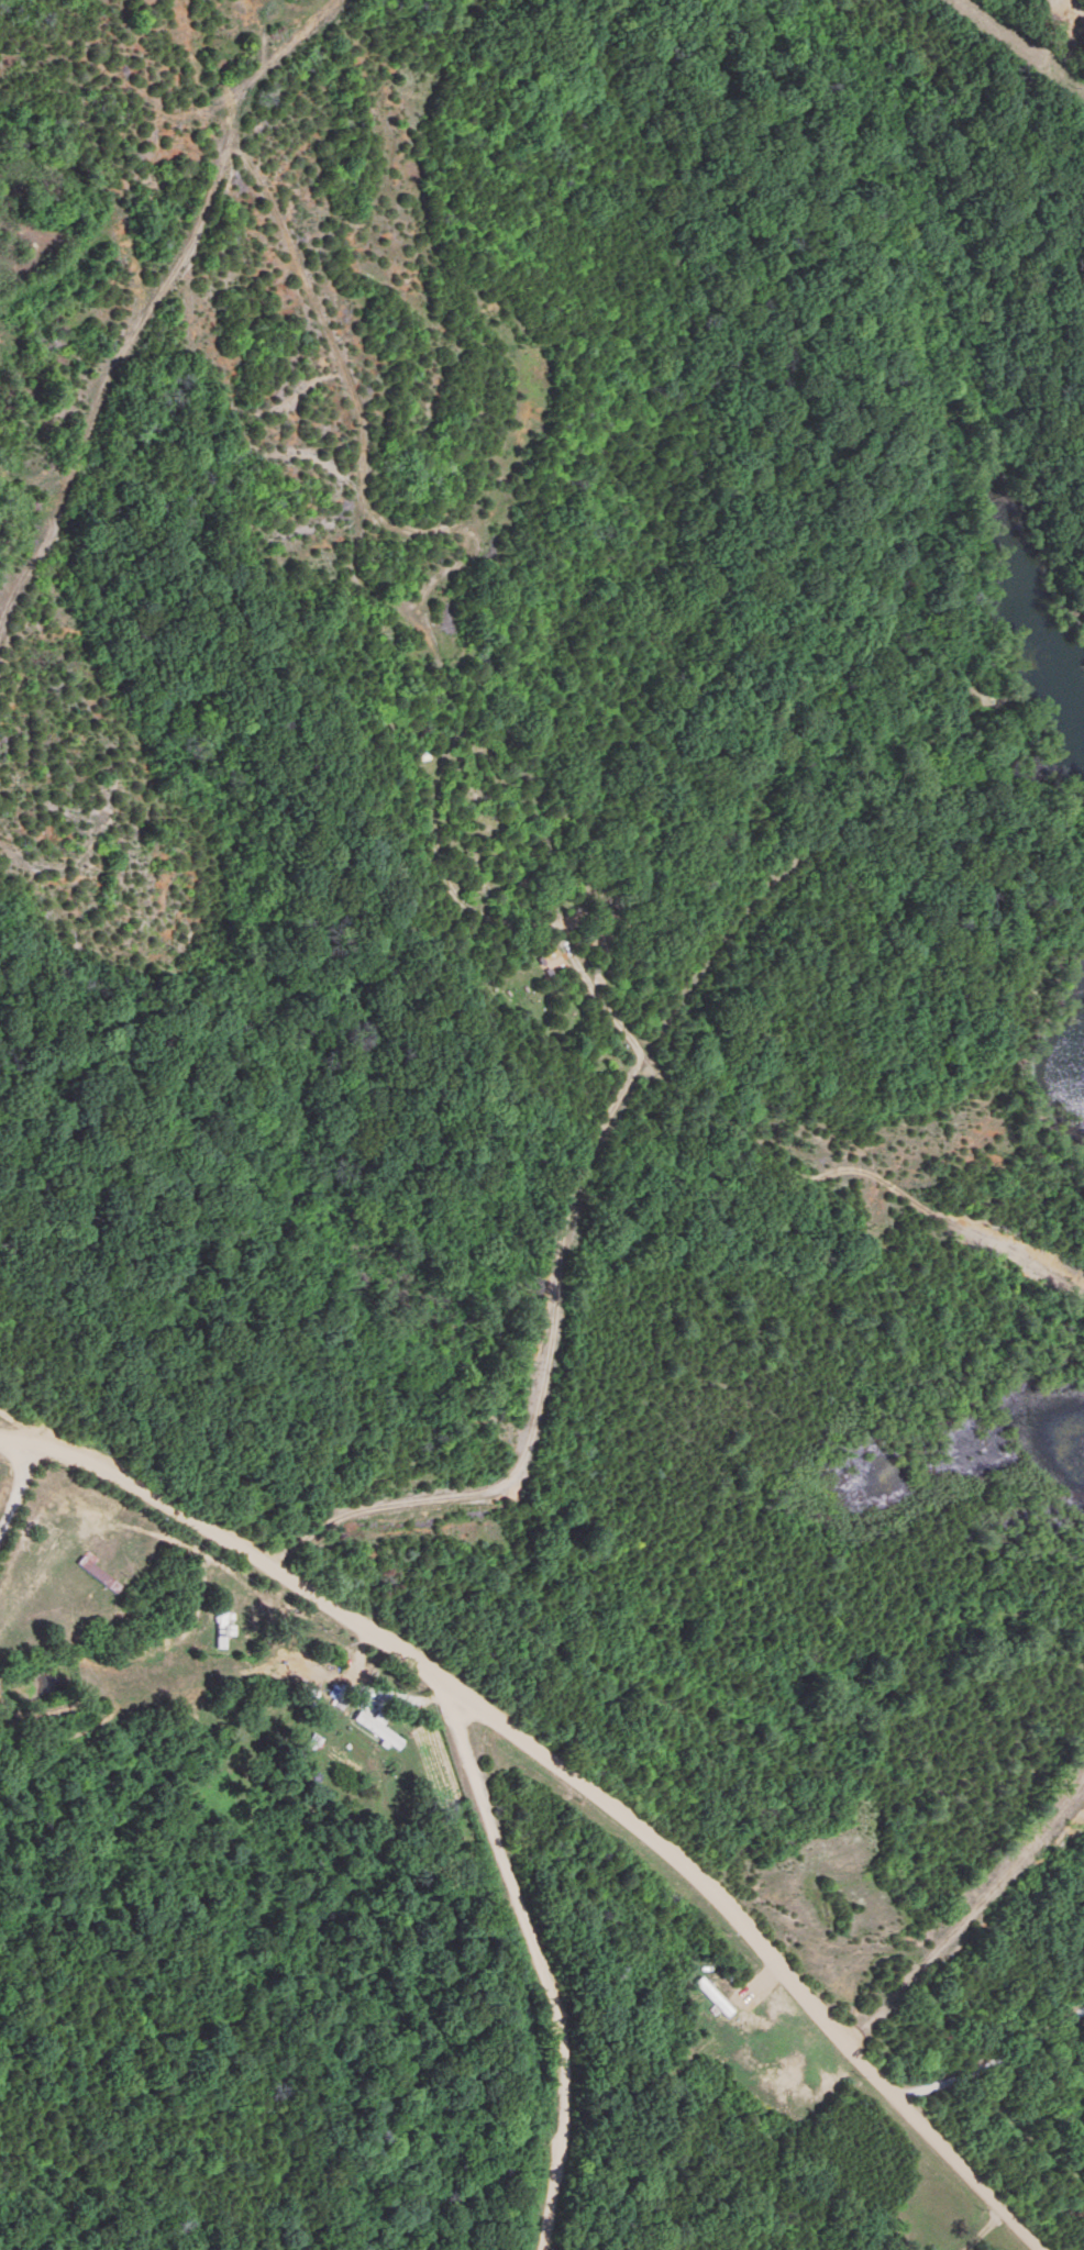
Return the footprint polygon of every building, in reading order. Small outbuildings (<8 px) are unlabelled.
[(76,1565),(115,1595),(124,1584),(85,1554),(76,1565)] [(212,1649),(223,1649),(224,1636),(228,1636),(229,1604),(213,1603),(212,1649)] [(351,1724),(400,1749),(407,1736),(374,1720),(357,1711),(351,1724)]
